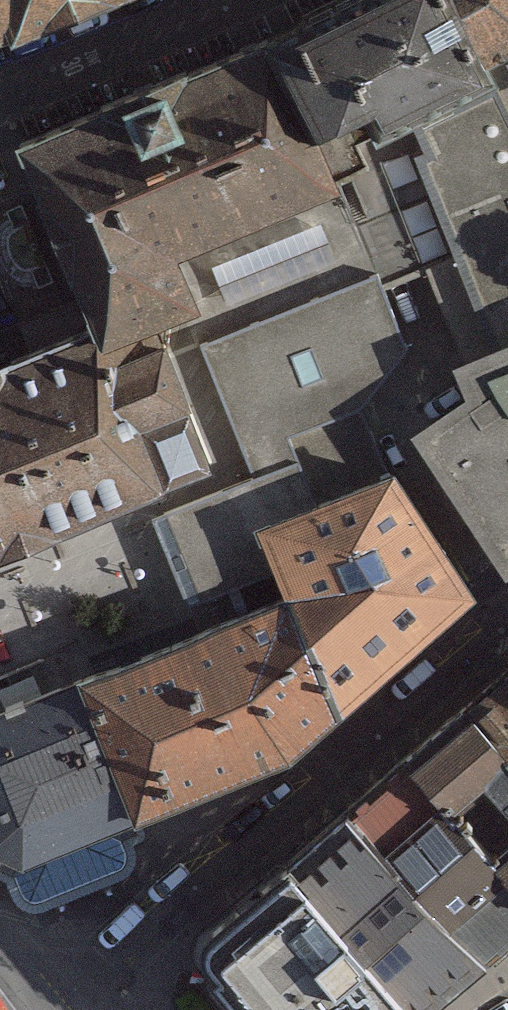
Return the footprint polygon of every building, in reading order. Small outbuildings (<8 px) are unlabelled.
[(38,0),(0,0),(0,15),(38,0)] [(313,134),(342,119),(363,160),(374,156),(420,137),(440,178),(507,147),(507,113),(452,0),(348,0),(268,38),(313,134)] [(507,113),(507,0),(452,0),(507,113)] [(268,38),(20,144),(86,315),(89,327),(95,344),(154,320),(195,303),(172,253),(368,172),(363,160),(342,119),(313,134),(268,38)] [(374,156),(420,275),(432,269),(470,361),(464,363),(476,396),(423,432),(507,558),(507,147),(440,178),(420,137),(374,156)] [(377,271),(384,288),(420,275),(374,156),(363,160),(368,172),(172,253),(195,303),(154,320),(213,465),(162,484),(165,488),(59,531),(63,541),(148,506),(153,517),(254,476),(199,344),(377,271)] [(384,288),(377,271),(199,344),(254,476),(153,517),(189,606),(277,570),(261,527),(388,477),(361,406),(407,347),(384,288)] [(59,531),(165,488),(162,484),(213,465),(154,320),(95,344),(89,327),(0,365),(0,554),(59,531)] [(198,630),(87,678),(142,813),(289,753),(471,592),(394,474),(388,477),(261,527),(277,570),(288,597),(198,630)] [(474,696),(507,737),(507,663),(474,696)] [(0,712),(0,853),(15,859),(9,872),(20,897),(24,900),(28,903),(33,904),(38,904),(118,872),(123,869),(126,866),(129,862),(129,857),(129,851),(128,847),(123,834),(116,831),(113,826),(142,813),(87,678),(0,712)] [(410,748),(507,862),(507,737),(474,696),(410,748)] [(345,802),(493,953),(507,940),(507,862),(410,748),(345,802)] [(345,802),(290,844),(430,1005),(493,953),(345,802)] [(212,914),(199,927),(194,937),(194,948),(243,1009),(424,1009),(430,1005),(290,844),(212,914)]
